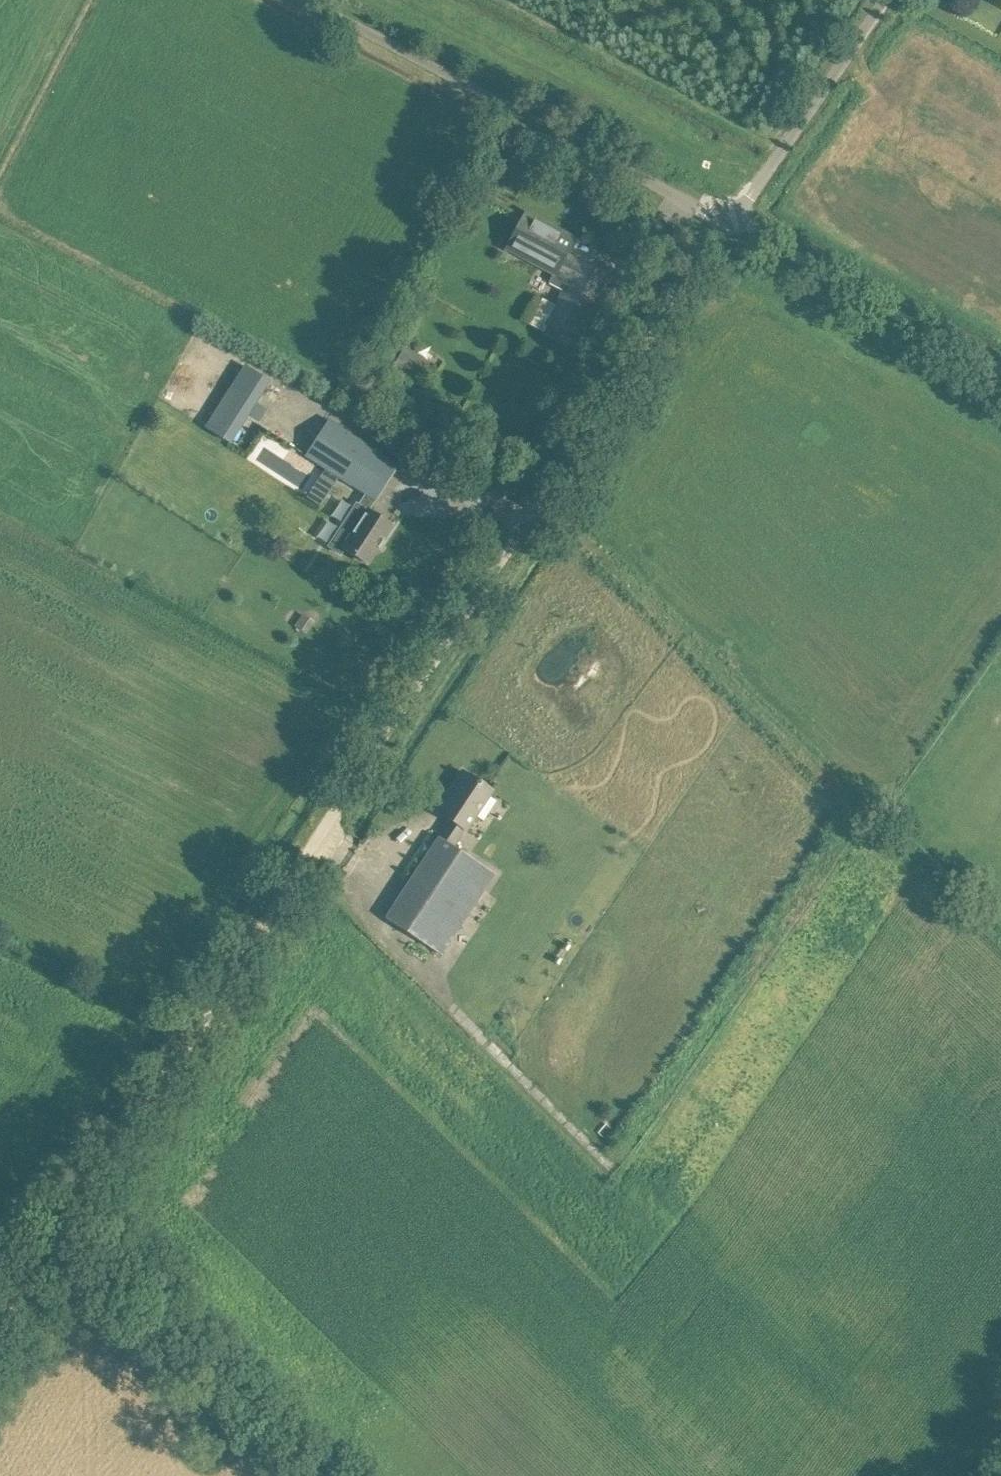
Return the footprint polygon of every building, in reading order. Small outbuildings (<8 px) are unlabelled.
[(547,324),(557,330),(575,339),(609,276),(581,261),(577,268),(563,260),(574,239),(525,213),(507,248),(569,281),(547,324)] [(407,346),(396,361),(418,377),(425,366),(414,358),(417,354),(407,346)] [(244,364),(204,427),(231,444),(232,443),(234,440),(241,429),(248,417),(256,404),(271,381),(244,364)] [(370,512),(377,501),(399,465),(329,423),(307,459),(364,493),(334,539),(346,547),(345,549),(369,564),(393,527),(370,512)] [(440,837),(452,846),(463,829),(465,830),(492,790),(463,771),(452,788),(455,790),(440,813),(451,821),(440,837)] [(494,873),(452,846),(440,837),(439,837),(386,919),(441,955),(494,873)]
